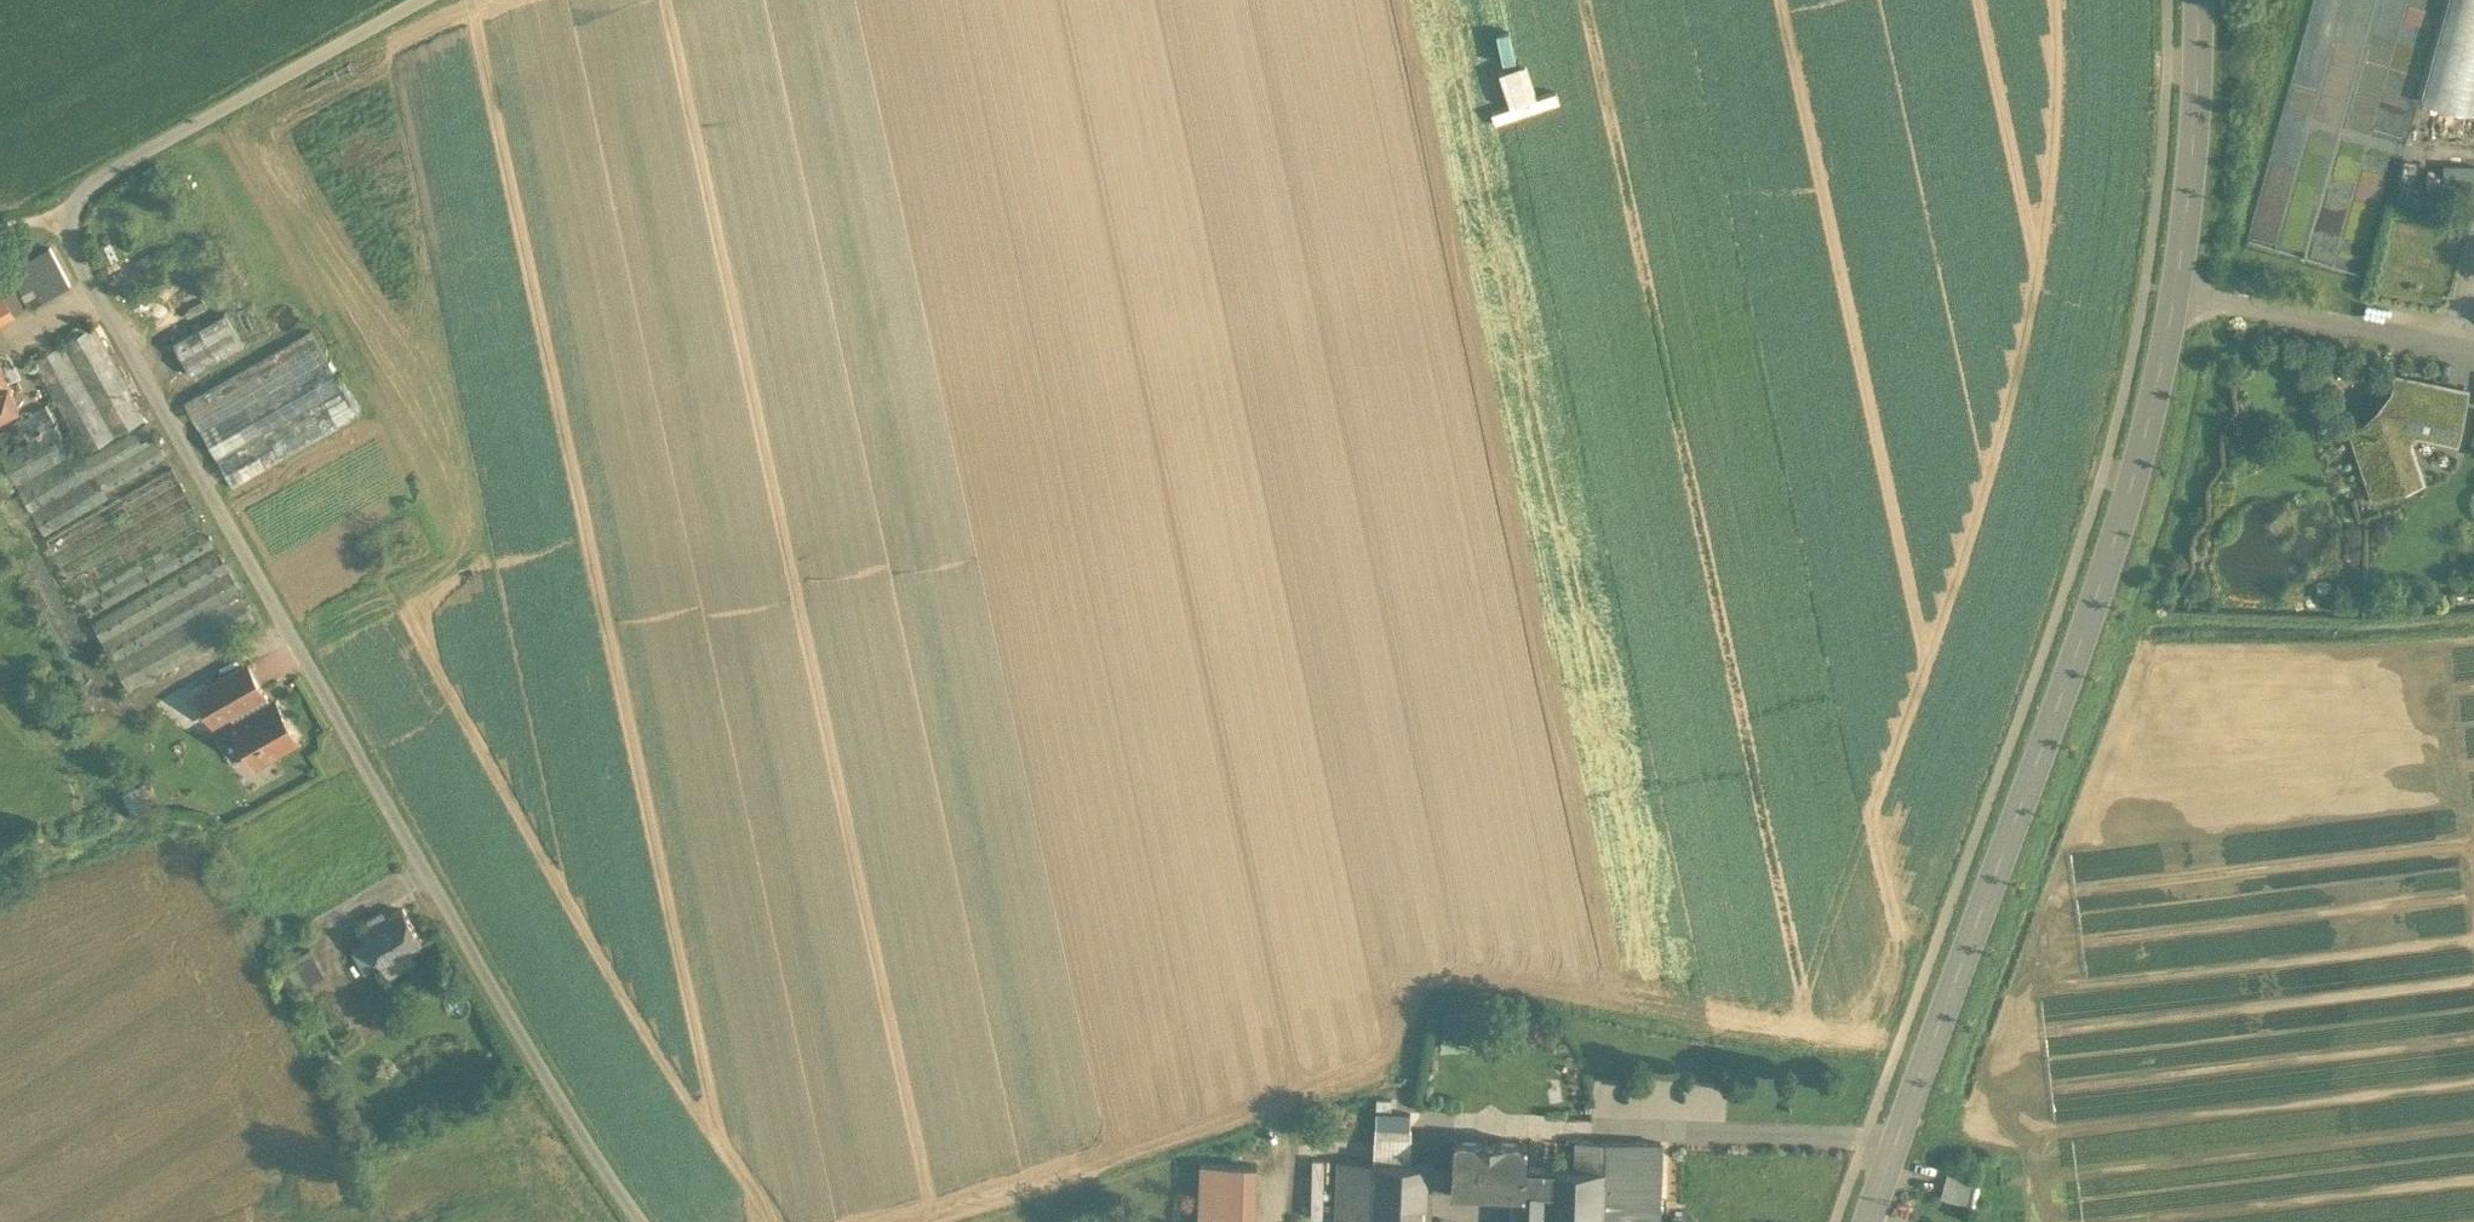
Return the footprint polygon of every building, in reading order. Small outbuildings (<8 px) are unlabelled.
[(2299,259),(2364,273),(2388,168),(2369,164),(2375,138),(2401,144),(2409,110),(2385,105),(2384,109),(2359,103),(2356,116),(2341,113),(2312,241),(2304,239),(2299,259)] [(12,275),(27,304),(68,284),(50,249),(10,270),(12,275)] [(12,275),(10,270),(7,264),(0,268),(0,281),(12,275)] [(12,275),(0,281),(0,319),(27,304),(12,275)] [(225,311),(173,341),(192,374),(243,345),(225,311)] [(93,324),(32,357),(80,448),(83,453),(146,419),(93,324)] [(310,329),(185,400),(233,486),(360,415),(310,329)] [(2437,382),(2434,381),(2433,386),(2421,383),(2420,388),(2413,386),(2414,382),(2396,378),(2391,402),(2376,420),(2353,428),(2358,443),(2366,441),(2375,468),(2367,471),(2375,495),(2419,480),(2405,440),(2415,429),(2456,437),(2460,415),(2441,411),(2433,400),(2437,382)] [(2466,387),(2437,382),(2433,400),(2441,411),(2460,415),(2466,387)] [(0,387),(0,415),(19,404),(8,383),(0,387)] [(25,438),(56,421),(44,400),(13,416),(25,438)] [(83,453),(80,448),(73,452),(56,421),(25,438),(0,453),(0,462),(14,488),(39,531),(106,493),(104,490),(85,457),(83,453)] [(85,457),(104,490),(166,455),(148,421),(85,457)] [(2358,443),(2367,471),(2375,468),(2366,441),(2358,443)] [(0,462),(0,494),(0,495),(14,488),(0,462)] [(172,467),(46,537),(89,613),(215,542),(172,467)] [(217,548),(90,621),(129,690),(259,619),(217,548)] [(199,693),(213,719),(262,690),(248,665),(199,693)] [(298,737),(276,699),(234,723),(255,762),(298,737)] [(147,782),(125,788),(133,814),(154,808),(147,782)] [(362,938),(376,962),(417,939),(399,906),(358,929),(362,938)] [(376,962),(362,938),(347,946),(361,970),(376,962)] [(299,963),(303,972),(316,965),(312,956),(299,963)] [(1375,1107),(1375,1121),(1410,1122),(1415,1108),(1375,1107)] [(1375,1121),(1374,1154),(1410,1156),(1410,1122),(1375,1121)] [(1526,1136),(1451,1133),(1451,1157),(1450,1185),(1512,1187),(1525,1187),(1526,1163),(1526,1136)] [(1575,1136),(1575,1164),(1601,1164),(1601,1167),(1659,1168),(1660,1157),(1660,1139),(1575,1136)] [(1374,1154),(1341,1153),(1337,1221),(1370,1221),(1374,1154)] [(1410,1156),(1374,1154),(1370,1221),(1429,1221),(1430,1185),(1431,1156),(1410,1156)] [(1431,1156),(1430,1185),(1450,1185),(1451,1157),(1431,1156)] [(1680,1158),(1660,1157),(1659,1168),(1659,1197),(1679,1198),(1680,1158)] [(1200,1160),(1198,1221),(1255,1221),(1257,1162),(1200,1160)] [(1575,1164),(1526,1163),(1525,1187),(1600,1189),(1601,1167),(1601,1164),(1575,1164)] [(1659,1197),(1659,1168),(1601,1167),(1600,1189),(1599,1218),(1615,1218),(1658,1220),(1658,1217),(1659,1197)] [(1973,1178),(1948,1171),(1940,1196),(1966,1204),(1973,1178)] [(1599,1218),(1600,1189),(1525,1187),(1512,1187),(1511,1221),(1599,1221),(1599,1218)]
